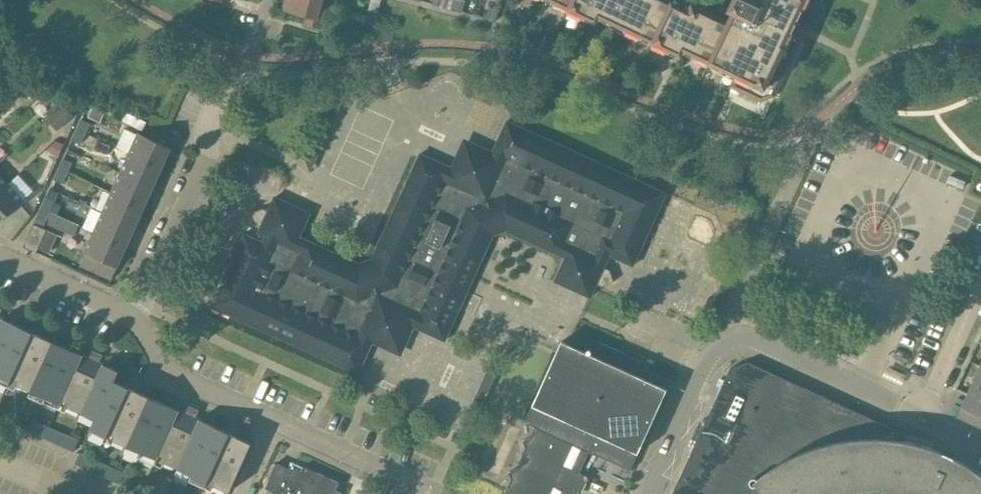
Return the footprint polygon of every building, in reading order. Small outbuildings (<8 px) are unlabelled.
[(323,0),(286,0),(284,10),(309,16),(306,25),(321,29),(323,20),(318,19),(323,0)] [(369,10),(378,12),(382,0),(372,0),(369,10)] [(456,0),(445,0),(443,6),(454,9),(456,0)] [(454,9),(463,11),(466,0),(456,0),(454,9)] [(729,9),(734,11),(730,21),(693,3),(690,9),(670,0),(545,0),(596,24),(599,18),(681,57),(684,51),(736,76),(731,87),(739,91),(737,96),(759,106),(761,101),(774,96),(780,99),(806,44),(801,41),(798,35),(792,32),(807,0),(734,0),(729,9)] [(499,9),(489,6),(486,17),(496,20),(499,9)] [(351,83),(342,78),(334,96),(343,101),(351,83)] [(31,87),(24,93),(31,100),(38,94),(31,87)] [(74,115),(65,105),(48,121),(57,131),(74,115)] [(77,131),(85,135),(91,123),(83,119),(77,131)] [(666,193),(508,121),(494,152),(495,153),(492,160),(469,149),(458,173),(451,169),(452,168),(421,154),(373,259),(360,264),(300,237),(311,213),(276,197),(269,211),(264,208),(252,212),(257,224),(262,227),(259,232),(269,236),(265,243),(245,234),(212,307),(359,373),(373,342),(371,341),(374,334),(398,345),(408,321),(415,324),(414,326),(446,340),(493,235),(507,230),(566,257),(556,281),(591,297),(597,283),(603,286),(614,281),(610,270),(604,267),(607,261),(605,261),(608,254),(634,265),(666,193)] [(80,145),(85,135),(77,131),(72,141),(80,145)] [(139,133),(130,153),(163,168),(172,147),(139,133)] [(64,144),(56,141),(51,153),(59,157),(64,144)] [(154,187),(163,168),(130,153),(121,173),(154,187)] [(60,169),(68,173),(73,162),(64,158),(60,169)] [(64,183),(68,173),(60,169),(55,179),(64,183)] [(112,192),(145,207),(154,187),(121,173),(112,192)] [(0,174),(0,192),(9,184),(0,174)] [(9,184),(0,192),(0,222),(24,200),(9,184)] [(103,212),(136,227),(145,207),(112,192),(103,212)] [(94,232),(127,247),(136,227),(103,212),(94,232)] [(80,225),(53,213),(48,224),(75,236),(80,225)] [(48,230),(35,224),(24,247),(37,253),(48,230)] [(127,247),(94,232),(85,252),(87,253),(81,265),(112,279),(127,247)] [(18,325),(0,317),(0,364),(18,325)] [(46,397),(68,348),(43,336),(47,326),(34,321),(30,330),(18,325),(0,364),(0,376),(46,397)] [(562,341),(525,422),(536,427),(531,437),(523,440),(526,448),(517,468),(510,471),(512,479),(505,493),(570,493),(571,491),(577,493),(585,477),(579,474),(589,451),(631,470),(668,389),(636,374),(642,361),(600,342),(594,356),(562,341)] [(68,348),(46,397),(96,420),(114,380),(115,381),(120,371),(100,362),(103,355),(92,350),(89,357),(68,348)] [(749,362),(730,369),(673,493),(980,493),(980,474),(960,460),(933,448),(904,441),(905,434),(749,362)] [(980,367),(963,406),(980,414),(980,367)] [(142,452),(164,403),(139,391),(143,382),(131,376),(126,386),(115,381),(114,380),(96,420),(92,429),(142,452)] [(164,403),(142,452),(192,475),(214,426),(196,417),(199,410),(188,405),(185,412),(164,403)] [(963,406),(958,416),(980,427),(980,414),(963,406)] [(30,430),(36,433),(41,422),(35,419),(30,430)] [(214,426),(192,475),(230,492),(252,443),(239,437),(244,427),(231,421),(227,431),(214,426)] [(41,422),(36,433),(43,436),(48,425),(41,422)] [(48,425),(43,436),(49,439),(54,428),(48,425)] [(49,439),(55,442),(60,431),(54,428),(49,439)] [(60,431),(55,442),(61,445),(66,434),(60,431)] [(66,434),(61,445),(68,448),(73,437),(66,434)] [(73,437),(68,448),(74,450),(79,439),(73,437)] [(75,463),(82,466),(87,455),(80,452),(75,463)] [(82,466),(88,468),(93,458),(87,455),(82,466)] [(88,468),(94,471),(99,461),(93,458),(88,468)] [(94,471),(101,474),(106,464),(99,461),(94,471)] [(338,490),(342,483),(326,476),(304,466),(303,467),(292,462),(289,468),(277,463),(266,488),(275,492),(274,493),(343,493),(344,493),(338,490)] [(106,464),(101,474),(107,477),(112,466),(106,464)] [(112,466),(107,477),(113,480),(118,469),(112,466)] [(125,472),(118,469),(113,480),(120,483),(125,472)]
